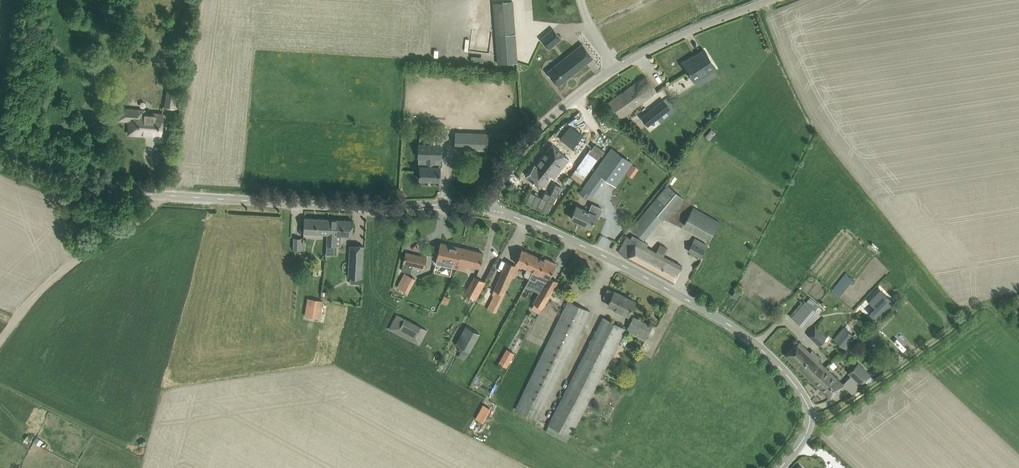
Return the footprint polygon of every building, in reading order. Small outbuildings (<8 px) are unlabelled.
[(515,34),(513,1),(493,2),(496,35),(515,34)] [(553,29),(541,39),(546,45),(558,34),(553,29)] [(582,44),(547,72),(558,85),(593,57),(582,44)] [(716,68),(710,58),(705,50),(683,63),(694,81),(716,68)] [(656,91),(645,76),(605,105),(617,121),(656,91)] [(177,93),(178,88),(179,79),(170,77),(169,86),(168,86),(165,106),(174,108),(180,109),(183,94),(177,93)] [(119,108),(118,120),(130,121),(129,133),(142,134),(142,132),(162,133),(162,123),(163,114),(147,113),(147,115),(145,115),(132,114),(133,109),(119,108)] [(650,110),(641,117),(647,126),(657,118),(650,110)] [(709,140),(716,132),(711,129),(705,136),(709,140)] [(487,135),(456,134),(456,147),(487,148),(487,135)] [(593,142),(570,175),(581,182),(604,149),(593,142)] [(441,145),(431,144),(419,144),(418,157),(426,157),(426,166),(420,166),(420,179),(439,180),(440,167),(442,166),(443,159),(440,157),(441,145)] [(534,163),(525,174),(540,186),(550,174),(554,177),(569,159),(552,145),(536,164),(534,163)] [(611,148),(595,171),(616,186),(632,163),(611,148)] [(548,213),(560,185),(548,180),(542,196),(530,191),(524,203),(548,213)] [(668,185),(649,207),(665,221),(684,199),(668,185)] [(576,206),(571,218),(591,227),(596,216),(599,218),(603,209),(592,204),(589,211),(576,206)] [(694,207),(684,225),(710,239),(719,222),(694,207)] [(327,234),(328,219),(304,218),(303,233),(327,234)] [(328,219),(327,234),(327,245),(333,245),(334,235),(352,236),(353,220),(328,219)] [(78,228),(76,228),(76,231),(78,231),(77,234),(86,235),(87,227),(79,226),(78,228)] [(673,282),(682,266),(663,256),(667,248),(660,244),(656,252),(646,247),(648,244),(632,235),(630,238),(627,236),(623,244),(618,252),(673,282)] [(700,257),(705,248),(707,244),(696,238),(688,251),(700,257)] [(458,262),(461,248),(441,243),(436,263),(457,268),(458,262)] [(361,284),(361,278),(363,245),(350,245),(348,277),(350,277),(349,283),(361,284)] [(458,262),(457,268),(465,270),(467,264),(480,267),(483,253),(461,248),(458,262)] [(518,258),(516,263),(517,263),(527,268),(524,276),(529,278),(539,256),(522,249),(518,258)] [(403,263),(401,269),(411,272),(413,265),(424,268),(424,267),(427,257),(406,252),(403,263)] [(548,277),(549,277),(550,276),(556,262),(545,258),(545,259),(539,256),(529,278),(525,286),(533,289),(537,281),(535,281),(539,273),(548,277)] [(496,312),(516,266),(507,261),(492,295),(493,295),(485,314),(492,318),(494,312),(496,312)] [(415,278),(405,273),(398,287),(408,292),(415,278)] [(852,279),(846,273),(831,291),(838,296),(852,279)] [(465,293),(473,298),(483,281),(474,276),(465,293)] [(534,303),(531,308),(535,310),(540,313),(543,308),(559,281),(550,276),(549,277),(548,277),(533,303),(534,303)] [(328,290),(323,289),(321,299),(331,300),(331,298),(330,298),(331,295),(327,295),(328,290)] [(615,291),(614,292),(608,289),(604,297),(610,300),(608,305),(628,315),(635,301),(615,291)] [(880,290),(869,301),(875,307),(870,313),(876,319),(893,302),(880,290)] [(447,305),(450,298),(444,295),(441,302),(447,305)] [(324,301),(307,298),(304,315),(320,318),(324,301)] [(537,420),(546,402),(590,311),(568,301),(515,410),(537,420)] [(801,326),(815,309),(805,301),(791,317),(801,326)] [(878,330),(895,313),(891,309),(874,326),(878,330)] [(427,330),(397,314),(389,329),(419,344),(427,330)] [(645,340),(648,334),(652,326),(633,317),(629,325),(626,330),(645,340)] [(571,436),(604,372),(625,329),(603,318),(550,426),(548,425),(545,431),(567,442),(570,435),(571,436)] [(474,330),(477,324),(472,321),(469,327),(466,325),(455,344),(469,352),(480,333),(474,330)] [(808,335),(819,345),(826,338),(822,333),(823,333),(816,326),(808,335)] [(848,349),(851,345),(850,344),(856,337),(843,327),(833,339),(845,349),(847,347),(848,349)] [(812,350),(810,352),(799,342),(785,355),(812,381),(825,367),(819,361),(821,359),(817,355),(812,350)] [(508,364),(514,353),(506,348),(500,360),(508,364)] [(861,385),(871,375),(858,362),(848,372),(861,385)] [(825,367),(812,381),(830,398),(843,384),(825,367)] [(485,413),(484,412),(489,405),(484,402),(477,416),(483,419),(485,413)]
